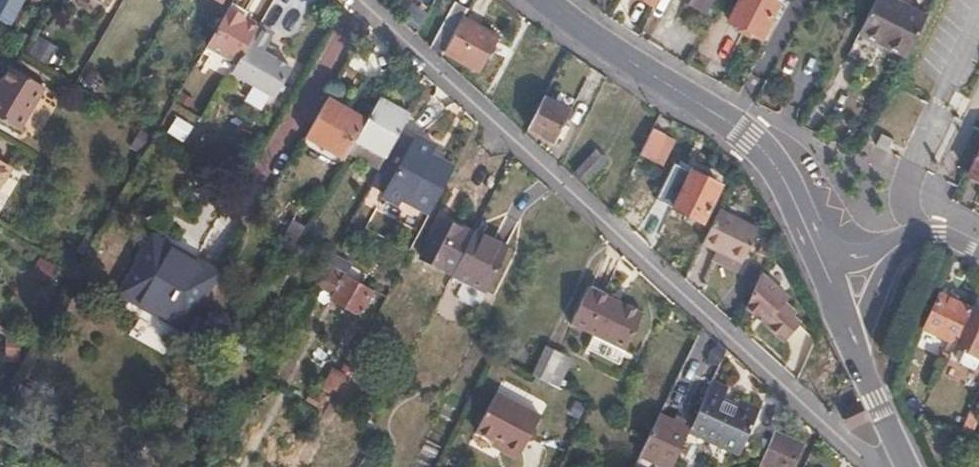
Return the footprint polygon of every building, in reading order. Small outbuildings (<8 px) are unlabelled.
[(18,0),(0,0),(0,36),(18,0)] [(116,12),(122,0),(93,0),(116,12)] [(321,0),(306,0),(300,12),(312,18),(321,0)] [(698,10),(703,0),(679,0),(698,10)] [(729,20),(759,36),(777,3),(771,0),(740,0),(729,20)] [(926,19),(888,0),(875,0),(859,33),(907,58),(926,19)] [(462,19),(467,9),(453,3),(430,46),(443,53),(462,19)] [(239,22),(225,14),(221,20),(236,28),(239,22)] [(495,38),(462,19),(443,53),(478,73),(495,38)] [(236,28),(221,20),(203,52),(225,64),(219,75),(227,81),(232,73),(252,37),(236,28)] [(274,33),(259,25),(252,37),(232,73),(250,83),(271,48),(268,45),(274,33)] [(28,53),(47,63),(56,46),(37,36),(28,53)] [(278,52),(271,48),(250,83),(276,99),(292,70),(275,60),(278,52)] [(45,89),(11,68),(0,86),(0,122),(18,133),(45,89)] [(379,97),(365,122),(354,141),(384,157),(398,133),(409,114),(379,97)] [(568,111),(541,98),(526,127),(553,142),(568,111)] [(303,138),(343,159),(354,141),(365,122),(324,100),(303,138)] [(165,131),(182,141),(192,125),(175,115),(165,131)] [(674,140),(652,127),(639,153),(662,164),(674,140)] [(412,141),(398,133),(384,157),(370,183),(385,191),(412,141)] [(385,191),(382,195),(397,204),(400,199),(427,215),(451,170),(429,157),(434,147),(414,137),(385,191)] [(594,154),(571,175),(582,185),(603,164),(594,154)] [(969,174),(978,179),(978,155),(969,174)] [(701,222),(720,187),(691,172),(672,208),(701,222)] [(377,208),(364,201),(330,260),(343,267),(377,208)] [(760,226),(721,207),(704,241),(716,247),(743,261),(760,226)] [(193,314),(216,273),(154,238),(124,293),(145,305),(138,316),(189,343),(201,319),(193,314)] [(743,261),(716,247),(711,258),(738,271),(743,261)] [(401,296),(432,312),(434,309),(452,273),(421,258),(401,296)] [(357,313),(371,289),(328,266),(318,285),(332,293),(329,298),(357,313)] [(452,273),(434,309),(467,326),(489,285),(455,268),(452,273)] [(792,299),(764,270),(747,306),(784,341),(800,324),(793,317),(799,312),(789,302),(792,299)] [(605,330),(624,292),(595,276),(575,315),(595,324),(605,330)] [(644,303),(624,292),(605,330),(626,339),(644,303)] [(954,346),(972,308),(941,294),(923,331),(954,346)] [(972,308),(954,346),(964,351),(960,361),(974,369),(978,359),(978,312),(972,308)] [(618,355),(626,339),(605,330),(595,324),(587,340),(618,355)] [(567,357),(545,346),(530,375),(553,386),(556,377),(565,380),(571,370),(563,365),(567,357)] [(320,390),(332,396),(343,376),(332,369),(320,390)] [(711,384),(690,431),(689,433),(741,457),(761,412),(742,403),(738,408),(724,401),(728,391),(711,384)] [(964,427),(974,431),(978,422),(978,392),(964,427)] [(518,460),(538,418),(495,397),(475,436),(503,447),(503,453),(518,460)] [(657,415),(637,457),(660,466),(673,466),(689,433),(690,431),(657,415)] [(772,432),(759,462),(770,466),(790,466),(800,445),(772,432)]
